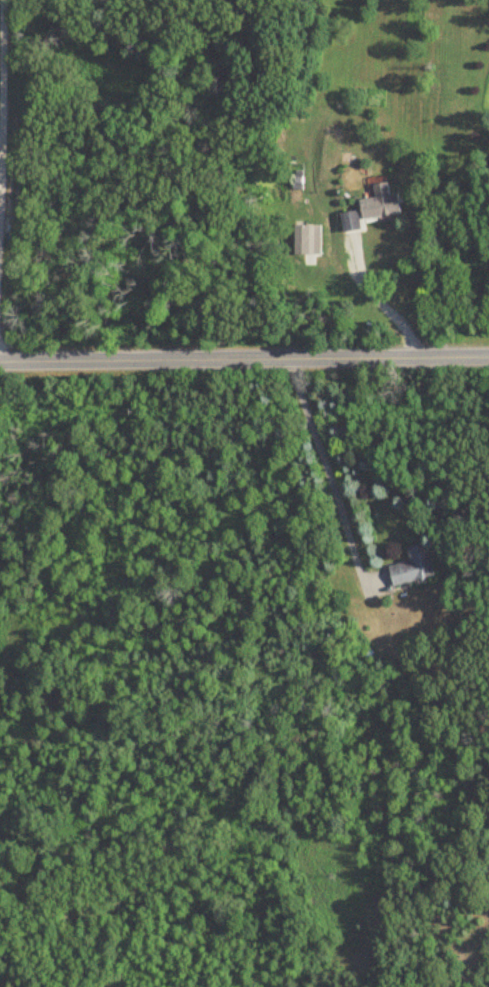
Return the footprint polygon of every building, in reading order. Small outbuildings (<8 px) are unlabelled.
[(392,183),(376,185),(378,198),(364,200),(366,220),(405,215),(402,195),(394,196),(392,183)] [(343,214),(347,233),(365,230),(361,210),(343,214)] [(322,226),(300,226),(300,255),(322,255),(322,226)] [(409,547),(412,561),(392,565),(396,585),(437,576),(431,542),(409,547)]
